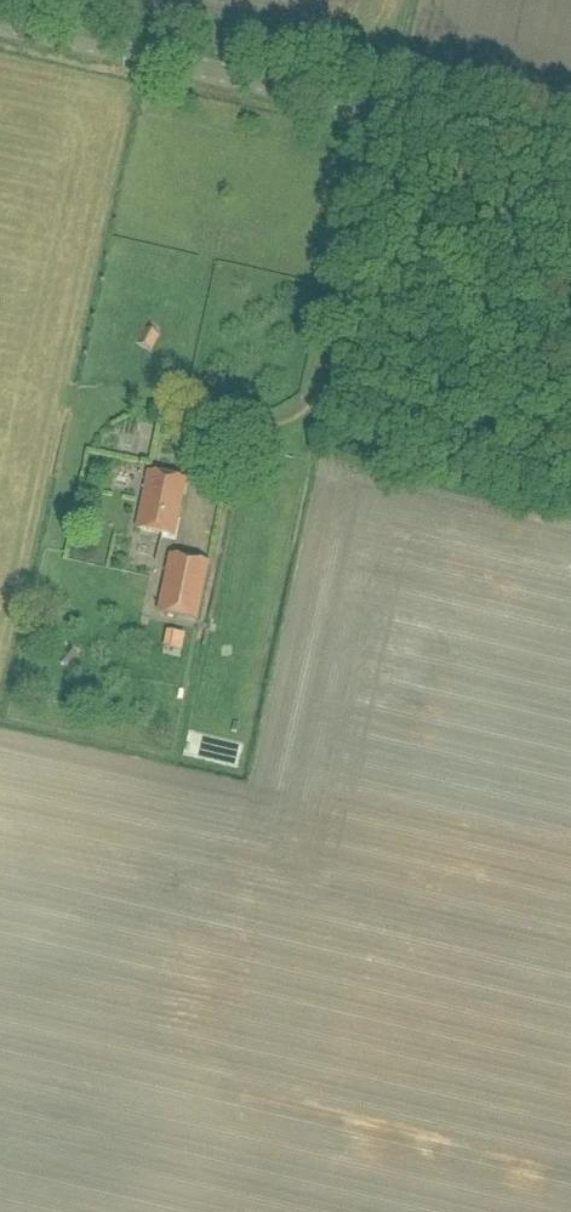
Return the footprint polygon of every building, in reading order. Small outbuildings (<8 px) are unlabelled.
[(138,342),(151,349),(158,336),(145,329),(138,342)] [(137,530),(173,538),(184,482),(148,474),(137,530)] [(169,557),(157,613),(195,621),(206,564),(169,557)] [(183,638),(168,635),(165,651),(179,654),(183,638)] [(56,663),(68,672),(77,661),(66,651),(56,663)]
